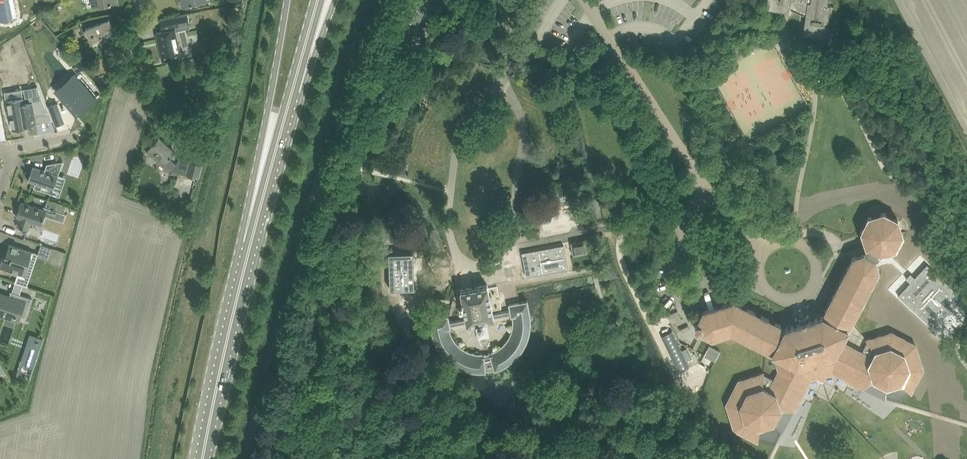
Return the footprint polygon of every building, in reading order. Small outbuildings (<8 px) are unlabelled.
[(0,8),(0,18),(0,19),(17,16),(14,0),(0,0),(0,6),(0,8)] [(787,12),(791,14),(793,9),(804,13),(806,14),(804,34),(826,37),(831,5),(828,5),(829,0),(768,0),(767,8),(786,10),(786,12),(787,12)] [(188,14),(160,19),(163,29),(177,25),(178,30),(191,27),(188,14)] [(92,43),(100,40),(103,49),(111,45),(106,32),(107,32),(106,30),(113,27),(109,18),(98,23),(95,19),(89,22),(91,26),(86,28),(92,43)] [(174,28),(167,30),(157,33),(164,62),(181,58),(174,28)] [(79,78),(60,94),(77,114),(96,98),(79,78)] [(23,97),(6,100),(9,114),(10,114),(13,129),(23,127),(22,125),(28,124),(37,123),(35,113),(47,110),(38,86),(24,88),(25,97),(29,96),(30,101),(24,102),(23,97)] [(60,112),(57,103),(48,106),(52,115),(60,112)] [(153,145),(152,146),(146,152),(169,174),(172,170),(177,165),(169,158),(175,152),(160,138),(153,145)] [(35,183),(34,187),(41,190),(43,185),(54,189),(63,160),(47,163),(45,169),(33,165),(28,181),(35,183)] [(180,161),(177,165),(172,170),(199,177),(202,164),(190,161),(190,164),(180,161)] [(550,192),(554,206),(569,202),(566,188),(550,192)] [(44,206),(44,207),(45,207),(48,208),(47,210),(45,215),(64,221),(66,214),(67,214),(64,213),(66,206),(48,200),(46,206),(44,206)] [(191,203),(180,200),(178,209),(188,212),(191,203)] [(21,202),(16,216),(20,217),(17,225),(29,229),(31,221),(42,225),(45,215),(47,210),(21,202)] [(697,324),(696,327),(696,329),(699,331),(702,330),(702,329),(703,330),(702,333),(713,338),(718,336),(732,332),(745,339),(779,355),(776,362),(778,369),(774,378),(766,374),(766,371),(738,378),(726,403),(734,428),(758,440),(759,427),(774,423),(783,408),(797,409),(811,381),(817,379),(823,382),(827,376),(834,374),(862,388),(874,379),(886,386),(903,382),(912,391),(925,368),(917,343),(893,330),(867,340),(869,340),(864,350),(844,340),(880,269),(877,259),(880,253),(896,249),(903,233),(899,218),(884,212),(869,217),(862,231),(863,235),(865,242),(867,246),(864,251),(865,253),(854,257),(823,316),(786,328),(734,301),(725,304),(723,305),(709,309),(704,310),(699,321),(700,322),(700,323),(697,324)] [(571,242),(572,244),(574,255),(588,252),(585,240),(571,242)] [(3,256),(0,265),(0,266),(22,274),(26,264),(28,265),(33,252),(10,244),(5,257),(3,256)] [(41,244),(38,254),(49,258),(52,248),(41,244)] [(565,250),(524,258),(528,282),(570,274),(565,250)] [(417,255),(393,255),(393,291),(417,291),(417,255)] [(959,288),(916,266),(908,282),(902,280),(900,285),(905,288),(897,304),(939,326),(959,288)] [(488,285),(477,287),(476,284),(471,285),(472,288),(461,290),(463,300),(462,301),(462,303),(464,302),(467,318),(449,321),(448,316),(431,319),(433,331),(435,337),(437,343),(441,349),(445,354),(449,359),(453,362),(458,365),(462,366),(466,368),(471,369),(480,370),(485,370),(485,359),(492,357),(495,368),(500,367),(505,365),(509,362),(513,359),(517,356),(520,353),(523,349),(525,344),(528,337),(530,332),(531,325),(531,316),(530,311),(528,301),(510,305),(511,310),(494,313),(488,285)] [(2,307),(28,316),(34,299),(11,291),(8,298),(0,295),(0,314),(2,307)] [(332,303),(320,303),(320,313),(332,312),(332,303)] [(678,310),(668,315),(672,323),(676,321),(682,319),(678,310)] [(673,332),(662,337),(679,372),(690,367),(673,332)] [(30,338),(23,360),(36,364),(43,342),(30,338)] [(709,347),(705,355),(712,359),(715,361),(721,351),(710,345),(709,347)]
